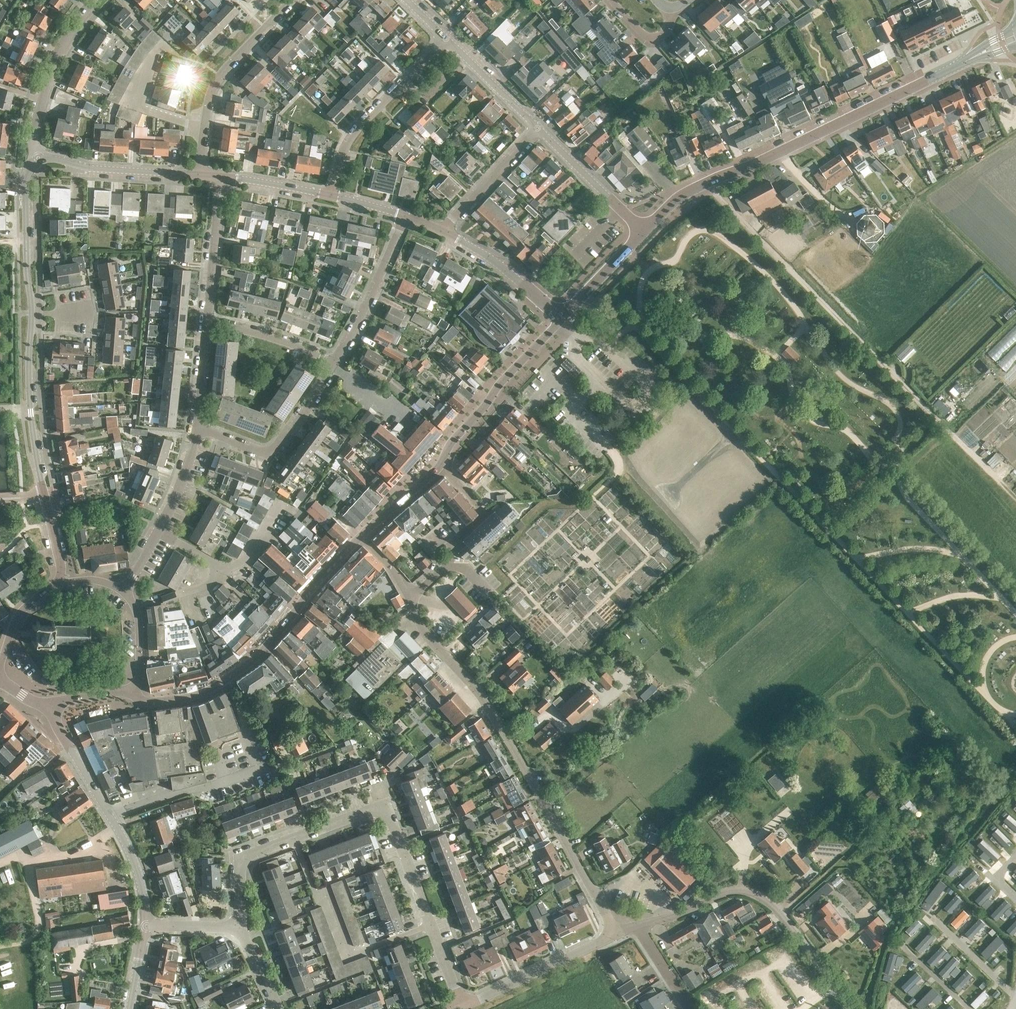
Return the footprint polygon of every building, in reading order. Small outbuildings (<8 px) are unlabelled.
[(65,0),(50,0),(49,2),(58,10),(65,0)] [(143,9),(149,2),(154,7),(158,3),(163,7),(167,3),(165,0),(134,0),(143,9)] [(216,6),(210,0),(205,0),(203,2),(212,11),(216,6)] [(231,20),(239,11),(228,0),(225,0),(223,2),(221,0),(210,0),(216,6),(221,10),(231,20)] [(337,5),(341,9),(350,0),(342,0),(337,5)] [(371,0),(353,0),(363,9),(371,0)] [(363,9),(359,13),(364,18),(370,12),(369,11),(372,7),(383,18),(390,10),(380,0),(371,0),(363,9)] [(444,9),(452,0),(434,0),(444,9)] [(499,0),(478,0),(491,15),(503,5),(499,0)] [(573,8),(582,0),(566,0),(573,8)] [(594,16),(589,11),(596,5),(591,0),(582,0),(573,8),(580,17),(572,24),(577,30),(587,21),(594,16)] [(738,14),(729,4),(724,8),(718,0),(708,8),(724,26),(738,14)] [(754,0),(736,0),(731,4),(742,16),(747,12),(748,13),(757,4),(760,7),(754,0)] [(48,24),(51,19),(45,15),(48,10),(37,3),(34,8),(38,11),(32,22),(29,20),(24,27),(35,33),(39,27),(44,30),(45,29),(46,29),(49,24),(48,24)] [(147,31),(151,26),(142,18),(138,22),(134,18),(135,18),(123,7),(113,18),(124,29),(131,23),(138,30),(142,26),(147,31)] [(302,16),(312,26),(321,17),(311,7),(302,16)] [(699,16),(707,26),(703,28),(715,41),(721,36),(714,28),(720,23),(723,26),(724,26),(708,8),(699,16)] [(939,9),(950,32),(949,29),(965,21),(958,8),(942,16),(939,9)] [(331,9),(327,14),(336,23),(340,18),(331,9)] [(940,37),(950,32),(939,9),(929,14),(940,37)] [(204,27),(214,37),(222,28),(212,19),(208,14),(203,10),(199,14),(204,19),(208,23),(204,27)] [(212,19),(222,28),(231,20),(221,10),(212,19)] [(390,33),(402,21),(393,12),(381,24),(390,33)] [(479,28),(483,24),(471,12),(468,15),(466,13),(457,21),(476,40),(483,33),(479,28)] [(331,27),(336,23),(327,14),(322,18),(331,27)] [(930,16),(920,21),(930,42),(940,37),(929,14),(930,16)] [(368,35),(372,30),(364,21),(357,15),(349,23),(357,31),(361,28),(368,35)] [(294,27),(290,32),(308,49),(312,44),(303,35),(312,26),(302,16),(293,26),(294,27)] [(591,29),(598,38),(613,25),(605,16),(598,21),(594,16),(587,21),(577,30),(582,36),(591,29)] [(183,24),(176,18),(167,28),(173,34),(183,24)] [(544,20),(538,26),(544,34),(550,28),(544,20)] [(887,20),(877,26),(886,44),(896,38),(887,20)] [(930,42),(920,21),(911,25),(921,46),(930,42)] [(189,22),(185,26),(191,32),(195,27),(189,22)] [(418,43),(414,39),(418,33),(410,25),(400,35),(409,44),(404,49),(408,53),(418,43)] [(597,53),(602,60),(619,45),(614,40),(621,35),(613,25),(598,38),(605,46),(597,53)] [(921,46),(911,25),(910,26),(911,28),(901,32),(910,51),(921,46)] [(486,49),(495,57),(507,45),(502,40),(508,34),(500,26),(491,34),(496,39),(486,49)] [(214,37),(204,27),(195,36),(206,46),(214,37)] [(118,49),(109,44),(114,37),(101,28),(94,39),(123,58),(127,54),(119,48),(118,49)] [(689,28),(679,36),(696,55),(705,47),(689,28)] [(12,39),(10,44),(33,54),(38,43),(32,40),(34,35),(22,30),(19,35),(25,38),(22,45),(17,43),(18,42),(12,39)] [(152,30),(147,35),(156,43),(160,38),(152,30)] [(191,32),(183,41),(197,55),(206,46),(195,36),(191,32)] [(285,34),(275,44),(285,54),(291,48),(296,53),(299,49),(304,53),(308,49),(290,32),(286,36),(285,34)] [(855,46),(847,32),(838,37),(845,51),(855,46)] [(156,43),(147,35),(143,40),(152,48),(156,43)] [(382,40),(378,44),(370,36),(365,41),(374,49),(378,53),(386,45),(382,40)] [(674,49),(670,52),(675,59),(679,55),(683,60),(693,52),(696,56),(696,55),(679,36),(670,44),(674,49)] [(86,50),(100,58),(104,52),(112,58),(120,64),(123,58),(94,39),(86,50)] [(148,53),(152,48),(143,40),(139,45),(138,45),(148,53)] [(562,42),(555,47),(561,53),(567,48),(562,42)] [(33,54),(10,44),(7,48),(13,51),(14,50),(19,52),(15,60),(27,66),(33,54)] [(278,64),(274,69),(288,83),(293,78),(286,71),(286,72),(281,68),(285,64),(280,59),(285,54),(275,44),(266,53),(278,64)] [(507,45),(495,57),(504,66),(514,56),(518,60),(526,52),(518,44),(512,50),(507,45)] [(138,45),(134,51),(145,58),(148,53),(138,45)] [(623,51),(619,45),(602,60),(608,66),(616,59),(624,67),(639,55),(630,45),(623,51)] [(354,55),(347,48),(342,53),(348,60),(354,55)] [(134,51),(131,56),(142,63),(145,58),(134,51)] [(889,59),(887,60),(883,51),(867,59),(871,68),(866,70),(873,85),(874,85),(896,75),(889,59)] [(571,53),(565,58),(575,70),(581,65),(571,53)] [(645,81),(648,78),(648,79),(658,71),(658,70),(662,67),(666,73),(673,67),(664,56),(657,61),(658,62),(654,66),(645,55),(635,64),(640,69),(637,72),(645,81)] [(142,63),(131,56),(128,60),(139,68),(142,63)] [(163,61),(162,66),(186,74),(190,62),(172,56),(170,63),(163,61)] [(135,73),(139,68),(128,60),(124,66),(135,73)] [(370,69),(380,78),(389,69),(379,60),(370,69)] [(79,62),(74,74),(86,79),(91,68),(79,62)] [(258,62),(249,72),(263,86),(272,77),(286,90),(291,85),(288,83),(274,69),(269,73),(258,62)] [(8,63),(3,79),(20,85),(24,73),(13,69),(15,65),(8,63)] [(767,82),(760,85),(770,106),(773,112),(772,112),(773,115),(785,109),(792,124),(810,115),(803,100),(802,100),(784,63),(763,73),(767,82)] [(523,68),(513,79),(517,84),(524,90),(524,91),(547,68),(542,64),(539,67),(538,66),(529,74),(523,68)] [(710,73),(717,69),(713,64),(707,68),(710,73)] [(361,78),(371,88),(380,78),(370,69),(366,65),(362,69),(366,73),(361,78)] [(135,73),(124,66),(121,72),(132,78),(135,73)] [(162,66),(160,72),(166,74),(164,81),(182,87),(186,74),(162,66)] [(866,70),(864,66),(855,70),(857,76),(844,82),(851,96),(869,87),(873,85),(866,70)] [(547,68),(524,91),(530,96),(536,103),(542,97),(547,92),(541,85),(549,77),(548,76),(551,72),(547,68)] [(817,68),(811,71),(818,84),(824,80),(817,68)] [(130,83),(132,78),(121,72),(119,77),(130,83)] [(254,95),(263,86),(249,72),(240,81),(251,92),(247,97),(245,95),(242,99),(252,103),(252,102),(255,104),(263,107),(266,104),(260,98),(259,100),(254,95)] [(86,79),(74,74),(68,86),(80,91),(86,79)] [(327,79),(322,74),(315,81),(320,86),(327,79)] [(832,81),(828,74),(823,76),(826,84),(832,81)] [(344,78),(362,97),(371,88),(361,78),(356,84),(347,75),(344,78)] [(466,95),(476,84),(467,75),(460,82),(464,86),(460,90),(466,95)] [(752,80),(755,87),(766,82),(763,75),(752,80)] [(130,83),(119,77),(116,82),(127,88),(130,83)] [(344,96),(354,105),(362,97),(344,78),(340,82),(349,90),(344,96)] [(990,79),(981,83),(987,97),(1000,91),(1004,100),(1012,96),(1007,84),(999,88),(996,80),(992,82),(990,79)] [(461,84),(457,80),(449,88),(453,92),(461,84)] [(851,96),(844,82),(843,80),(830,87),(838,102),(851,96)] [(155,86),(154,92),(178,99),(182,87),(164,81),(162,88),(155,86)] [(124,93),(127,88),(116,82),(113,87),(124,93)] [(987,97),(981,83),(971,88),(972,91),(968,93),(973,104),(977,112),(985,108),(981,100),(987,97)] [(481,103),(487,98),(484,96),(486,94),(476,85),(470,92),(481,103)] [(109,90),(101,86),(98,91),(107,95),(109,90)] [(124,93),(113,87),(110,93),(121,99),(124,93)] [(814,93),(822,110),(833,105),(825,88),(819,91),(820,93),(816,95),(815,93),(814,93)] [(9,109),(13,93),(0,89),(0,90),(0,107),(9,109)] [(965,101),(960,90),(950,95),(959,115),(967,112),(969,116),(975,113),(968,100),(965,101)] [(154,92),(152,98),(158,100),(156,107),(174,112),(178,99),(154,92)] [(567,107),(575,99),(568,92),(562,98),(564,101),(562,102),(567,107)] [(118,104),(121,99),(110,93),(107,99),(118,104)] [(550,116),(560,106),(556,101),(558,99),(554,93),(540,106),(550,116)] [(755,112),(743,93),(733,100),(745,118),(755,112)] [(806,97),(813,114),(822,110),(814,93),(806,97)] [(235,123),(246,124),(257,126),(258,121),(259,118),(240,115),(241,108),(251,109),(252,103),(242,99),(231,94),(230,102),(227,102),(225,115),(236,117),(235,123)] [(950,95),(938,101),(946,118),(951,115),(953,119),(959,115),(950,95)] [(323,100),(332,108),(326,114),(336,124),(345,115),(331,101),(327,96),(323,100)] [(354,105),(344,96),(338,102),(334,97),(331,101),(345,115),(354,105)] [(699,106),(708,120),(720,113),(710,98),(699,106)] [(497,118),(504,111),(491,99),(484,106),(484,107),(476,115),(489,126),(497,118)] [(99,115),(102,109),(90,104),(87,110),(99,115)] [(415,113),(433,132),(437,128),(427,120),(433,114),(424,104),(415,113)] [(920,109),(927,122),(929,126),(924,128),(928,135),(931,133),(932,135),(940,131),(944,139),(950,136),(943,121),(940,122),(931,104),(920,109)] [(116,116),(122,118),(126,107),(120,105),(116,116)] [(75,133),(80,109),(68,106),(65,119),(58,118),(53,136),(61,138),(63,131),(75,133)] [(770,106),(756,112),(762,124),(758,126),(764,138),(781,130),(773,115),(772,112),(773,112),(770,106)] [(131,109),(126,107),(122,118),(127,120),(131,109)] [(561,127),(575,116),(569,108),(555,119),(561,127)] [(137,111),(131,109),(127,120),(133,122),(137,111)] [(260,109),(259,118),(258,121),(265,122),(267,110),(260,109)] [(565,130),(571,138),(592,122),(598,118),(594,113),(593,114),(589,109),(582,114),(585,117),(580,122),(578,119),(565,130)] [(927,122),(920,109),(910,114),(916,127),(927,122)] [(142,113),(137,111),(133,122),(138,124),(142,113)] [(433,132),(415,113),(406,122),(415,132),(421,126),(431,135),(433,132)] [(516,132),(521,127),(508,114),(501,121),(512,132),(514,130),(516,132)] [(901,134),(906,132),(913,144),(918,141),(917,138),(906,116),(895,121),(901,134)] [(992,129),(986,116),(980,119),(986,132),(992,129)] [(942,119),(943,121),(950,136),(955,133),(950,123),(948,124),(945,118),(942,119)] [(703,143),(709,156),(725,149),(719,135),(720,135),(718,133),(708,120),(701,124),(709,140),(703,143)] [(742,121),(727,128),(733,141),(735,140),(740,149),(764,138),(758,126),(758,124),(746,130),(742,121)] [(8,136),(10,124),(0,122),(0,135),(8,136)] [(594,132),(598,129),(592,122),(571,138),(577,145),(594,132)] [(256,132),(257,126),(246,124),(245,131),(256,132)] [(481,139),(490,129),(485,125),(476,134),(481,139)] [(646,157),(658,146),(640,125),(628,135),(646,157)] [(907,152),(900,137),(892,141),(885,126),(867,134),(874,150),(884,145),(887,152),(895,148),(898,156),(907,152)] [(223,127),(222,139),(248,143),(249,137),(237,135),(238,129),(223,127)] [(134,143),(135,133),(135,128),(129,128),(129,132),(123,132),(123,139),(114,139),(114,152),(127,152),(128,142),(134,143)] [(180,130),(174,129),(163,128),(163,137),(155,136),(154,141),(154,154),(168,155),(168,145),(179,146),(180,130)] [(415,157),(410,153),(413,151),(406,145),(405,146),(403,144),(408,139),(411,142),(415,137),(407,129),(403,133),(399,129),(390,138),(412,160),(415,157)] [(603,129),(591,139),(595,144),(597,147),(610,136),(608,134),(603,129)] [(99,151),(114,152),(114,139),(115,131),(94,130),(93,140),(100,140),(99,151)] [(685,134),(689,141),(694,151),(702,147),(694,130),(685,134)] [(326,137),(313,131),(312,138),(323,143),(326,137)] [(139,153),(154,154),(154,141),(146,140),(146,133),(135,133),(134,143),(140,143),(139,153)] [(293,133),(291,140),(289,152),(297,154),(300,134),(293,133)] [(683,144),(689,141),(685,134),(673,139),(677,147),(671,150),(678,166),(691,160),(683,144)] [(279,167),(280,161),(281,153),(276,152),(278,136),(272,135),(272,139),(267,165),(279,167)] [(918,141),(921,147),(926,144),(922,135),(917,138),(918,141)] [(255,163),(267,165),(272,139),(266,138),(264,150),(257,149),(255,163)] [(412,160),(390,138),(382,146),(392,156),(397,151),(399,153),(397,154),(404,160),(408,164),(412,160)] [(252,143),(248,143),(222,139),(220,151),(234,153),(235,147),(245,149),(244,154),(250,155),(252,143)] [(281,150),(281,153),(280,161),(288,162),(289,152),(291,140),(285,139),(283,150),(281,150)] [(485,148),(478,142),(472,148),(479,154),(485,148)] [(855,143),(843,151),(852,163),(853,163),(858,171),(869,164),(863,156),(864,155),(855,143)] [(295,170),(306,172),(311,146),(305,145),(303,157),(297,156),(295,170)] [(537,145),(521,162),(532,172),(548,155),(537,145)] [(582,157),(596,171),(613,156),(607,148),(602,153),(593,145),(582,157)] [(318,174),(321,160),(322,153),(316,153),(317,147),(311,146),(306,172),(318,174)] [(628,187),(633,183),(637,188),(647,179),(642,174),(643,174),(623,152),(608,166),(628,187)] [(470,178),(482,166),(468,153),(456,165),(452,162),(448,166),(457,174),(461,170),(470,178)] [(432,154),(430,163),(439,171),(444,165),(432,154)] [(821,170),(814,175),(825,191),(852,172),(846,164),(840,154),(819,168),(821,170)] [(541,184),(541,185),(545,189),(551,184),(562,172),(560,170),(561,168),(552,159),(544,166),(546,167),(543,171),(547,175),(551,172),(552,173),(548,178),(548,177),(541,184)] [(876,160),(872,164),(882,173),(886,169),(876,160)] [(389,181),(394,182),(399,164),(390,162),(389,169),(391,170),(390,175),(374,171),(370,189),(386,193),(389,181)] [(399,164),(394,182),(400,183),(397,195),(414,199),(415,193),(416,194),(417,192),(416,191),(418,181),(403,178),(406,165),(399,164)] [(563,171),(562,172),(551,184),(553,187),(551,190),(556,195),(574,180),(567,173),(566,174),(563,171)] [(508,177),(518,187),(522,182),(512,172),(508,177)] [(910,177),(907,174),(901,180),(905,183),(910,177)] [(433,185),(428,190),(441,201),(445,197),(450,201),(461,189),(447,176),(436,188),(433,185)] [(499,186),(509,196),(514,191),(504,182),(499,186)] [(525,189),(535,198),(542,191),(533,182),(525,189)] [(753,208),(757,215),(767,210),(765,206),(772,203),(769,198),(774,196),(767,182),(744,194),(744,195),(736,199),(743,213),(753,208)] [(804,209),(814,202),(808,192),(803,195),(795,184),(782,192),(791,204),(800,198),(802,201),(800,203),(804,209)] [(75,213),(76,200),(70,199),(70,189),(51,188),(50,206),(69,207),(68,212),(75,213)] [(115,222),(116,222),(117,204),(110,204),(111,191),(94,190),(93,213),(110,214),(116,214),(115,222)] [(543,201),(550,195),(546,190),(538,196),(543,201)] [(117,204),(116,222),(122,223),(122,215),(139,216),(140,192),(123,191),(122,205),(117,204)] [(169,217),(170,207),(164,207),(165,194),(148,193),(147,211),(163,212),(163,226),(168,226),(169,217)] [(170,207),(169,217),(175,218),(176,213),(192,214),(193,196),(177,195),(176,208),(170,207)] [(483,224),(500,206),(490,197),(473,214),(483,224)] [(243,230),(248,231),(254,204),(242,201),(239,214),(246,216),(243,230)] [(254,204),(248,231),(253,232),(256,218),(263,219),(266,206),(254,204)] [(525,208),(530,213),(533,209),(528,204),(525,208)] [(510,215),(500,206),(483,224),(493,233),(494,232),(510,215)] [(273,221),(280,223),(277,237),(282,238),(284,230),(288,211),(276,208),(273,221)] [(538,214),(533,209),(530,213),(535,217),(538,214)] [(544,227),(558,241),(574,224),(560,210),(544,227)] [(288,211),(284,230),(301,234),(301,231),(304,217),(299,216),(300,214),(288,211)] [(783,222),(777,212),(772,215),(778,225),(783,222)] [(76,219),(50,220),(50,234),(65,234),(65,227),(78,227),(78,224),(88,224),(88,213),(76,213),(76,219)] [(313,239),(319,241),(323,218),(310,215),(307,230),(314,231),(313,239)] [(519,224),(510,215),(494,232),(503,241),(519,224)] [(337,221),(323,218),(319,241),(324,242),(325,234),(334,235),(337,221)] [(863,230),(864,231),(865,232),(865,233),(866,234),(867,234),(868,235),(869,235),(870,235),(871,235),(872,235),(873,235),(874,234),(875,234),(876,233),(877,232),(877,231),(878,230),(878,229),(878,228),(878,227),(877,226),(877,225),(876,224),(876,223),(875,222),(874,222),(873,221),(872,221),(871,221),(870,221),(869,221),(868,221),(867,222),(866,222),(865,223),(865,224),(864,224),(864,225),(863,226),(863,227),(863,229),(863,230)] [(345,238),(358,241),(361,226),(348,223),(345,238)] [(513,250),(529,233),(519,224),(503,241),(513,250)] [(361,226),(358,241),(372,243),(375,229),(361,226)] [(259,229),(256,241),(263,243),(265,230),(259,229)] [(301,231),(301,234),(298,249),(303,250),(307,232),(301,231)] [(541,235),(546,240),(550,236),(544,231),(541,235)] [(864,231),(857,237),(872,253),(880,245),(870,235),(869,235),(868,235),(867,234),(866,234),(865,233),(865,232),(864,231)] [(529,234),(529,233),(513,250),(526,262),(538,249),(537,249),(534,253),(522,242),(529,234)] [(813,240),(810,235),(805,238),(808,243),(813,240)] [(550,236),(546,240),(552,244),(555,241),(550,236)] [(191,261),(193,239),(179,237),(177,260),(191,261)] [(336,255),(337,250),(339,239),(333,238),(330,253),(336,255)] [(263,243),(256,241),(247,239),(246,246),(233,244),(232,261),(248,263),(249,253),(254,253),(255,247),(268,249),(269,244),(263,243)] [(345,240),(339,239),(337,250),(342,252),(345,240)] [(430,266),(436,253),(415,244),(409,257),(430,266)] [(374,258),(376,247),(370,245),(368,257),(374,258)] [(546,257),(538,249),(526,262),(534,270),(546,257)] [(66,264),(69,283),(80,281),(79,271),(85,270),(82,256),(72,258),(73,263),(66,264)] [(341,270),(337,278),(353,286),(360,274),(357,273),(362,264),(350,262),(338,259),(334,266),(341,270)] [(459,283),(466,270),(448,259),(440,271),(459,283)] [(69,283),(66,264),(60,265),(59,260),(48,262),(51,276),(57,275),(59,284),(69,283)] [(100,276),(118,273),(116,261),(98,264),(100,276)] [(422,280),(427,282),(434,270),(429,267),(422,280)] [(174,269),(173,282),(189,283),(190,270),(174,269)] [(439,273),(434,270),(427,282),(432,286),(439,273)] [(102,287),(120,284),(118,273),(100,276),(102,287)] [(353,286),(337,278),(333,286),(326,282),(321,292),(333,296),(336,292),(348,298),(353,286)] [(429,297),(413,290),(415,285),(403,279),(395,296),(424,309),(426,309),(430,299),(429,297)] [(278,281),(272,280),(270,288),(276,289),(278,281)] [(230,290),(227,306),(239,309),(243,293),(246,282),(240,281),(237,291),(230,290)] [(172,294),(188,296),(189,283),(173,282),(172,294)] [(120,284),(102,287),(104,298),(122,295),(120,284)] [(506,301),(504,300),(487,285),(487,284),(458,315),(473,328),(473,330),(474,332),(476,334),(477,336),(478,338),(480,340),(481,341),(483,343),(485,344),(487,346),(489,347),(491,348),(493,349),(495,349),(498,352),(498,353),(505,346),(505,347),(510,343),(511,345),(515,342),(516,342),(517,341),(517,340),(518,339),(520,335),(518,335),(521,329),(523,326),(527,322),(527,321),(526,322),(525,320),(524,319),(522,318),(521,316),(520,315),(519,313),(517,311),(516,309),(515,308),(513,306),(511,305),(510,303),(508,302),(506,301)] [(297,296),(302,298),(305,290),(300,288),(297,296)] [(311,292),(305,290),(302,298),(308,300),(311,292)] [(255,296),(243,293),(239,309),(251,312),(255,296)] [(187,308),(188,296),(172,294),(170,307),(187,308)] [(267,299),(263,315),(276,318),(280,302),(272,300),(274,295),(268,294),(267,299)] [(122,295),(104,298),(106,310),(124,307),(122,295)] [(267,299),(255,296),(251,312),(263,315),(267,299)] [(321,305),(326,307),(329,299),(324,297),(321,305)] [(334,301),(329,299),(326,307),(331,309),(334,301)] [(292,324),(298,308),(286,304),(280,319),(292,324)] [(407,322),(410,317),(404,314),(405,314),(391,306),(385,318),(399,325),(402,319),(407,322)] [(185,320),(187,308),(170,307),(169,319),(185,320)] [(292,324),(304,328),(310,313),(298,308),(292,324)] [(310,313),(304,328),(316,333),(322,317),(310,313)] [(322,317),(316,333),(328,337),(334,322),(326,319),(328,314),(323,313),(322,317)] [(431,322),(414,314),(410,321),(427,330),(431,322)] [(105,328),(124,330),(125,318),(106,316),(105,328)] [(169,319),(168,332),(184,333),(185,320),(169,319)] [(452,325),(441,337),(447,342),(458,331),(452,325)] [(123,341),(124,330),(105,328),(104,339),(123,341)] [(387,347),(393,336),(379,328),(373,339),(387,347)] [(184,333),(168,332),(167,344),(183,346),(184,333)] [(122,352),(123,341),(104,339),(103,351),(122,352)] [(280,424),(313,376),(296,364),(265,409),(261,407),(259,413),(234,403),(236,397),(232,396),(238,341),(217,339),(211,397),(220,401),(214,417),(265,436),(271,420),(280,424)] [(60,342),(60,346),(58,364),(61,365),(61,362),(70,363),(72,343),(60,342)] [(907,342),(896,354),(900,358),(911,347),(907,342)] [(72,343),(70,363),(77,363),(77,370),(82,370),(84,344),(72,343)] [(453,373),(459,367),(449,358),(451,356),(438,344),(430,352),(453,373)] [(460,360),(465,364),(475,374),(482,366),(481,365),(487,358),(474,345),(463,358),(460,360)] [(51,364),(58,364),(60,346),(52,346),(51,364)] [(789,346),(782,353),(790,361),(798,354),(789,346)] [(165,361),(181,363),(183,350),(166,349),(165,361)] [(383,365),(386,360),(367,349),(360,362),(370,367),(367,373),(380,380),(384,374),(375,369),(378,362),(383,365)] [(400,362),(403,357),(392,350),(389,356),(400,362)] [(121,364),(122,352),(103,351),(102,363),(121,364)] [(458,363),(460,360),(463,358),(457,352),(452,357),(458,363)] [(574,376),(580,370),(567,358),(561,364),(574,376)] [(180,376),(181,363),(165,361),(164,374),(180,376)] [(419,372),(424,367),(421,364),(416,369),(419,372)] [(458,385),(462,380),(455,373),(450,379),(458,385)] [(164,374),(162,387),(179,388),(180,376),(164,374)] [(53,384),(54,396),(79,394),(79,389),(72,389),(71,383),(66,383),(53,384)] [(458,411),(472,395),(461,385),(447,401),(458,411)] [(179,388),(162,387),(161,399),(177,401),(179,388)] [(54,396),(55,408),(71,407),(69,407),(68,402),(92,400),(91,393),(79,394),(54,396)] [(427,401),(425,403),(420,398),(415,404),(422,409),(423,407),(433,416),(430,419),(442,430),(450,421),(427,401)] [(430,398),(427,401),(450,421),(457,412),(445,402),(443,405),(439,402),(437,404),(430,398)] [(161,399),(160,412),(176,414),(177,401),(161,399)] [(56,420),(72,419),(71,407),(55,408),(56,420)] [(528,420),(514,407),(506,416),(520,429),(526,423),(537,434),(543,428),(531,417),(528,420)] [(140,410),(139,416),(148,417),(148,415),(159,417),(158,425),(175,426),(176,414),(160,412),(148,411),(140,410)] [(116,416),(106,417),(107,428),(118,426),(116,416)] [(93,423),(92,417),(80,418),(72,419),(56,420),(57,432),(69,431),(69,425),(93,423)] [(327,417),(323,423),(319,420),(310,431),(322,440),(328,445),(331,441),(325,436),(330,429),(333,431),(338,424),(327,417)] [(403,474),(441,431),(423,417),(412,429),(414,431),(407,439),(398,432),(403,426),(398,422),(389,432),(380,424),(371,434),(391,451),(385,458),(403,474)] [(504,418),(496,427),(508,439),(508,440),(509,441),(512,437),(511,436),(517,430),(504,418)] [(121,441),(117,426),(107,428),(108,434),(112,433),(114,443),(121,441)] [(515,450),(506,442),(493,430),(485,438),(498,450),(520,472),(523,469),(518,464),(518,463),(511,457),(515,453),(515,450)] [(322,440),(310,431),(302,443),(313,451),(329,463),(332,459),(316,448),(322,440)] [(351,449),(360,437),(355,433),(346,444),(351,449)] [(146,447),(167,453),(171,440),(156,436),(153,443),(148,442),(146,447)] [(512,437),(509,441),(516,448),(521,443),(513,436),(512,437)] [(58,442),(60,454),(89,448),(88,443),(79,445),(80,447),(78,447),(76,438),(72,439),(58,442)] [(483,464),(495,451),(484,440),(471,453),(483,464)] [(293,454),(305,463),(311,467),(314,463),(308,459),(313,451),(302,443),(293,454)] [(521,443),(516,448),(528,459),(532,454),(521,443)] [(89,448),(60,454),(62,464),(76,462),(75,456),(100,451),(99,446),(89,448)] [(131,455),(129,460),(139,464),(141,465),(146,467),(148,462),(163,466),(167,453),(146,447),(145,452),(150,454),(148,461),(131,455)] [(305,463),(293,454),(285,465),(297,474),(303,478),(305,475),(299,470),(305,463)] [(472,486),(477,480),(472,475),(481,465),(470,455),(455,470),(460,475),(461,474),(467,480),(466,481),(472,486)] [(229,476),(234,461),(220,456),(215,471),(225,474),(220,489),(224,491),(229,476)] [(340,464),(363,488),(368,483),(345,459),(340,464)] [(240,490),(243,481),(248,467),(234,461),(229,476),(239,480),(236,488),(240,490)] [(385,463),(377,472),(381,476),(391,486),(400,477),(389,467),(389,468),(385,463)] [(141,465),(133,482),(153,491),(158,478),(155,477),(157,471),(146,467),(141,465)] [(297,474),(285,465),(277,477),(294,490),(297,486),(291,482),(297,474)] [(496,466),(492,470),(500,479),(504,475),(496,466)] [(243,481),(253,485),(250,494),(254,495),(263,472),(248,467),(243,481)] [(64,473),(66,484),(80,481),(93,479),(96,478),(96,474),(86,475),(87,477),(84,478),(82,469),(64,473)] [(370,485),(382,497),(390,488),(376,475),(368,483),(370,485)] [(406,529),(413,537),(425,527),(420,520),(435,507),(434,506),(445,497),(448,500),(446,501),(466,525),(478,514),(458,491),(456,492),(443,477),(393,519),(404,532),(406,529)] [(80,481),(66,484),(69,496),(73,495),(74,501),(84,499),(83,493),(80,482),(84,481),(85,485),(93,483),(93,479),(80,481)] [(339,485),(368,512),(375,504),(363,493),(359,497),(356,495),(354,493),(355,492),(343,481),(339,485)] [(147,503),(153,491),(133,482),(131,487),(136,489),(133,496),(147,503)] [(341,516),(354,528),(368,512),(339,485),(338,483),(331,492),(340,500),(340,499),(347,505),(345,507),(348,509),(341,516)] [(382,497),(370,485),(363,493),(375,504),(382,497)] [(266,488),(264,493),(274,499),(276,494),(266,488)] [(124,499),(126,494),(116,489),(114,495),(124,499)] [(264,493),(261,499),(271,504),(274,499),(264,493)] [(297,498),(292,504),(297,508),(301,501),(297,498)] [(204,512),(218,520),(223,511),(231,515),(233,511),(212,499),(204,512)] [(261,499),(258,504),(268,509),(271,504),(261,499)] [(349,533),(328,514),(332,510),(324,503),(321,507),(316,502),(306,512),(326,531),(340,543),(349,533)] [(507,525),(518,515),(506,503),(500,509),(496,505),(492,509),(494,512),(489,517),(488,516),(487,517),(488,517),(484,521),(483,521),(482,521),(483,522),(478,526),(478,525),(477,526),(478,527),(473,531),(472,530),(472,531),(473,531),(468,536),(467,535),(467,536),(462,541),(466,545),(458,553),(464,559),(465,559),(473,558),(508,526),(507,525)] [(258,504),(255,509),(265,514),(268,509),(258,504)] [(235,513),(248,520),(249,519),(252,515),(239,507),(235,513)] [(255,509),(252,514),(262,519),(265,514),(255,509)] [(218,520),(204,512),(197,526),(210,533),(211,533),(216,524),(224,528),(226,524),(218,520)] [(252,515),(249,519),(259,524),(262,519),(252,514),(252,515)] [(442,520),(437,514),(434,516),(439,522),(442,520)] [(312,539),(313,538),(308,533),(309,531),(296,518),(285,530),(321,564),(321,563),(321,564),(329,555),(312,539)] [(248,520),(246,524),(254,528),(256,530),(259,524),(249,519),(248,520)] [(393,519),(385,526),(396,536),(398,539),(403,534),(411,543),(415,539),(413,537),(406,529),(404,532),(393,519)] [(243,522),(240,527),(251,533),(254,528),(246,524),(243,522)] [(451,526),(456,533),(459,530),(454,524),(451,526)] [(210,533),(197,526),(189,538),(203,546),(208,537),(213,539),(212,541),(217,544),(221,538),(211,533),(210,533)] [(396,536),(385,526),(371,540),(391,561),(398,553),(391,546),(397,541),(394,538),(396,536)] [(240,527),(237,532),(248,538),(251,533),(240,527)] [(308,577),(314,570),(321,564),(285,530),(284,530),(278,536),(293,550),(286,557),(308,577)] [(248,538),(237,532),(235,537),(245,543),(248,538)] [(312,539),(329,555),(338,546),(325,535),(321,539),(316,534),(313,538),(312,539)] [(243,548),(245,543),(235,537),(232,542),(243,548)] [(431,557),(433,555),(420,540),(417,542),(431,557)] [(243,548),(232,542),(226,552),(237,559),(243,548)] [(91,561),(93,572),(129,566),(126,545),(114,547),(113,543),(82,548),(84,563),(91,561)] [(308,577),(286,557),(271,544),(258,559),(265,565),(265,564),(276,575),(278,576),(296,592),(300,586),(308,577)] [(349,560),(327,582),(342,596),(354,608),(370,591),(366,587),(384,569),(381,564),(361,547),(360,548),(356,552),(349,559),(349,560)] [(174,550),(157,580),(173,589),(189,559),(174,550)] [(422,571),(432,562),(421,551),(414,557),(416,560),(418,561),(420,562),(417,565),(422,571)] [(265,565),(258,559),(252,565),(266,577),(258,585),(271,596),(275,592),(287,602),(296,592),(278,576),(276,575),(265,564),(265,565)] [(25,578),(15,563),(2,572),(2,573),(0,574),(0,595),(2,598),(14,589),(12,587),(25,578)] [(40,577),(46,573),(42,568),(37,572),(40,577)] [(327,582),(311,602),(327,613),(337,622),(333,626),(342,634),(346,630),(367,649),(377,638),(380,635),(358,615),(355,618),(354,608),(342,596),(327,582)] [(223,584),(214,593),(222,601),(231,593),(223,584)] [(464,618),(475,607),(456,587),(445,598),(464,618)] [(163,603),(176,599),(174,592),(161,597),(163,603)] [(261,607),(273,619),(287,602),(275,592),(271,596),(261,607)] [(399,595),(390,600),(396,610),(405,605),(399,595)] [(493,621),(503,612),(491,598),(480,607),(493,621)] [(250,618),(252,621),(253,619),(264,630),(273,619),(261,607),(252,599),(241,610),(250,618)] [(194,644),(190,634),(185,619),(164,622),(161,605),(146,607),(149,624),(148,624),(150,649),(156,649),(166,648),(194,644)] [(322,629),(330,620),(312,605),(304,614),(322,629)] [(226,614),(212,629),(220,637),(221,636),(223,639),(229,633),(238,642),(245,649),(254,640),(241,627),(240,628),(226,614)] [(314,648),(313,649),(323,660),(336,645),(304,616),(291,630),(300,638),(301,639),(302,638),(305,641),(305,640),(314,648)] [(252,621),(250,618),(241,627),(254,640),(264,630),(253,619),(252,621)] [(487,631),(491,627),(483,619),(464,636),(475,648),(490,634),(487,631)] [(106,641),(106,629),(90,629),(90,625),(54,625),(54,622),(50,622),(50,625),(39,625),(39,621),(35,621),(35,625),(32,625),(32,628),(35,628),(35,634),(35,640),(32,640),(32,643),(35,644),(35,647),(39,647),(39,644),(50,644),(50,647),(53,647),(54,644),(90,644),(90,641),(106,641)] [(208,655),(202,658),(212,677),(237,659),(223,639),(221,636),(220,637),(215,640),(210,631),(207,624),(202,626),(209,643),(206,645),(208,649),(205,651),(208,655)] [(510,625),(501,632),(511,643),(519,635),(510,625)] [(301,639),(300,638),(299,639),(290,630),(282,639),(302,658),(303,659),(312,650),(303,642),(305,641),(302,638),(301,639)] [(394,642),(410,660),(422,649),(406,631),(394,642)] [(190,634),(194,644),(197,652),(202,650),(195,632),(190,634)] [(229,633),(223,639),(237,659),(239,658),(242,655),(241,654),(245,649),(238,642),(229,633)] [(358,655),(365,648),(353,637),(346,645),(358,655)] [(355,669),(345,679),(364,699),(374,688),(375,689),(401,663),(377,638),(367,649),(371,653),(366,657),(363,654),(352,665),(355,669)] [(296,665),(302,660),(301,659),(302,658),(282,639),(273,648),(283,657),(293,668),(296,665)] [(176,653),(177,660),(199,656),(198,654),(197,652),(194,644),(166,648),(167,655),(176,653)] [(509,666),(521,654),(515,648),(503,660),(509,666)] [(406,678),(412,672),(414,674),(418,670),(431,658),(423,650),(397,674),(401,678),(406,678)] [(175,687),(188,684),(208,679),(201,660),(199,656),(177,660),(176,653),(167,655),(168,661),(171,661),(171,667),(171,668),(175,687)] [(276,676),(276,677),(294,696),(299,691),(292,683),(290,685),(287,682),(292,677),(291,675),(271,653),(263,662),(276,676)] [(431,658),(418,670),(426,678),(438,667),(431,658)] [(150,693),(175,687),(171,668),(171,667),(171,661),(168,661),(147,660),(146,672),(150,693)] [(302,660),(296,665),(303,672),(299,676),(298,677),(305,684),(311,690),(321,681),(304,662),(302,660)] [(499,677),(513,692),(531,675),(517,661),(499,677)] [(276,676),(263,662),(236,681),(245,696),(276,677),(276,676)] [(426,695),(430,691),(441,704),(455,692),(437,672),(427,680),(424,683),(415,691),(422,699),(426,695)] [(616,683),(606,672),(597,680),(607,691),(616,683)] [(411,687),(415,691),(424,683),(420,679),(411,687)] [(403,698),(411,691),(404,682),(396,689),(403,698)] [(535,718),(537,716),(540,713),(552,703),(571,724),(599,699),(586,685),(566,702),(560,696),(556,700),(549,692),(533,707),(529,711),(535,718)] [(441,704),(439,706),(454,724),(471,709),(455,692),(441,704)] [(224,693),(212,699),(223,719),(229,734),(239,730),(230,703),(224,693)] [(252,706),(256,704),(251,696),(247,698),(252,706)] [(199,704),(191,706),(188,706),(192,726),(196,743),(199,751),(198,745),(206,742),(206,743),(206,744),(207,744),(208,745),(209,745),(209,746),(210,746),(211,746),(212,745),(213,745),(214,744),(215,743),(215,742),(216,741),(215,740),(215,739),(229,734),(223,719),(212,699),(204,702),(199,704)] [(26,718),(10,704),(2,712),(10,720),(0,731),(0,732),(7,739),(26,718)] [(182,707),(148,711),(158,779),(175,776),(178,788),(172,790),(206,781),(199,751),(196,743),(192,726),(188,706),(182,707)] [(148,780),(158,779),(148,711),(110,717),(114,734),(120,751),(127,766),(132,781),(128,783),(132,791),(144,790),(144,785),(149,784),(148,780)] [(110,717),(86,723),(89,729),(89,730),(95,742),(90,745),(103,771),(97,774),(104,790),(116,784),(112,776),(116,774),(113,766),(119,764),(121,768),(127,766),(120,751),(114,734),(110,717)] [(375,717),(369,722),(378,732),(384,727),(375,717)] [(465,735),(469,742),(472,746),(491,734),(485,724),(481,718),(469,727),(471,732),(465,735)] [(29,745),(41,733),(29,721),(20,731),(23,733),(20,736),(29,745)] [(543,749),(560,734),(549,722),(532,737),(543,749)] [(446,736),(450,742),(465,731),(461,725),(446,736)] [(85,748),(90,745),(95,742),(89,730),(78,735),(85,748)] [(47,747),(52,742),(41,733),(29,745),(5,769),(14,778),(36,756),(38,759),(49,749),(47,747)] [(14,755),(24,746),(13,734),(3,744),(14,755)] [(483,752),(496,744),(492,736),(479,744),(483,752)] [(49,749),(38,759),(44,765),(60,750),(56,745),(52,742),(47,747),(49,749)] [(404,765),(413,756),(408,751),(405,754),(395,744),(381,757),(392,768),(400,760),(404,765)] [(490,762),(503,755),(496,744),(483,752),(490,762)] [(3,746),(0,749),(0,762),(5,767),(14,758),(3,746)] [(491,776),(496,773),(509,766),(503,755),(490,762),(485,765),(491,776)] [(380,770),(376,759),(368,762),(372,773),(380,770)] [(55,770),(50,773),(57,785),(62,782),(63,782),(74,775),(66,762),(55,769),(55,770)] [(355,766),(360,781),(372,777),(366,762),(355,766)] [(360,781),(355,766),(353,767),(353,765),(348,766),(349,768),(343,771),(348,785),(360,781)] [(509,766),(496,773),(500,780),(513,773),(509,766)] [(401,782),(405,794),(428,786),(423,774),(428,773),(425,767),(405,774),(407,780),(401,782)] [(348,785),(343,771),(331,775),(337,790),(348,785)] [(28,795),(50,783),(44,772),(21,784),(28,795)] [(337,790),(331,775),(320,779),(325,794),(337,790)] [(515,775),(501,783),(501,782),(492,786),(498,797),(501,795),(520,785),(515,775)] [(308,784),(313,798),(325,794),(320,779),(308,784)] [(313,798),(308,784),(296,788),(301,803),(313,798)] [(454,784),(446,788),(450,796),(458,791),(454,784)] [(70,794),(82,811),(93,804),(81,788),(80,785),(77,786),(78,788),(70,794)] [(520,785),(501,795),(508,808),(513,805),(513,806),(527,798),(520,785)] [(427,794),(423,796),(420,789),(428,786),(405,794),(410,806),(429,799),(427,794)] [(447,798),(444,792),(438,795),(441,801),(447,798)] [(82,811),(70,794),(65,798),(69,803),(57,811),(65,823),(82,811)] [(281,801),(286,816),(298,811),(293,797),(281,801)] [(174,818),(195,812),(191,798),(170,804),(172,811),(171,812),(169,813),(167,814),(167,815),(150,821),(158,845),(160,844),(162,848),(173,845),(171,840),(174,840),(171,829),(173,828),(174,827),(175,825),(175,822),(174,818)] [(429,812),(425,800),(429,799),(410,806),(414,817),(429,812)] [(470,800),(457,807),(461,815),(475,808),(470,800)] [(286,816),(281,801),(269,805),(275,820),(286,816)] [(513,821),(517,830),(538,819),(529,802),(513,810),(518,819),(513,821)] [(275,820),(269,805),(258,810),(263,824),(275,820)] [(494,820),(504,814),(501,808),(490,814),(494,820)] [(246,814),(251,829),(263,824),(258,810),(246,814)] [(429,812),(414,817),(419,830),(425,827),(427,832),(440,828),(438,822),(433,824),(429,812)] [(234,818),(240,833),(251,829),(246,814),(234,818)] [(507,820),(504,814),(494,820),(497,826),(507,820)] [(240,833),(234,818),(222,823),(228,837),(240,833)] [(531,852),(536,849),(550,841),(538,819),(517,830),(522,839),(528,836),(532,845),(529,847),(531,852)] [(27,844),(38,838),(29,820),(0,834),(0,857),(27,844)] [(356,837),(363,854),(371,851),(374,860),(378,858),(375,849),(369,832),(356,837)] [(460,835),(462,840),(468,837),(465,832),(460,835)] [(657,846),(660,836),(651,832),(647,842),(657,846)] [(772,832),(759,844),(764,851),(765,850),(775,861),(783,854),(786,852),(791,847),(785,840),(781,843),(772,832)] [(430,838),(434,850),(449,845),(444,833),(430,838)] [(619,840),(609,846),(604,838),(602,834),(592,840),(594,843),(594,844),(598,852),(596,853),(606,871),(629,858),(619,840)] [(366,863),(363,854),(356,837),(345,841),(351,858),(358,855),(362,864),(366,863)] [(470,843),(468,837),(462,840),(465,845),(470,843)] [(38,838),(27,844),(34,856),(44,851),(38,838)] [(351,858),(345,841),(333,845),(339,862),(347,859),(350,869),(354,867),(351,858)] [(543,883),(552,879),(566,871),(550,841),(536,849),(541,860),(538,862),(543,873),(538,875),(543,883)] [(697,877),(669,849),(662,842),(645,858),(652,865),(680,894),(697,877)] [(170,855),(181,851),(179,845),(168,849),(169,853),(155,857),(160,872),(174,867),(170,855)] [(321,850),(327,867),(335,864),(338,873),(342,872),(339,862),(333,845),(321,850)] [(434,850),(438,862),(453,856),(449,845),(434,850)] [(330,876),(327,867),(321,850),(309,854),(315,871),(323,868),(326,877),(330,876)] [(791,858),(786,852),(783,854),(788,860),(788,861),(801,875),(810,868),(797,853),(791,858)] [(443,873),(457,868),(453,856),(438,862),(443,873)] [(200,889),(221,888),(220,864),(214,864),(213,858),(197,859),(197,865),(202,865),(203,886),(200,886),(200,889)] [(40,898),(97,890),(100,909),(130,904),(128,889),(107,892),(102,859),(36,869),(40,898)] [(266,864),(268,869),(263,871),(267,883),(284,877),(281,869),(290,866),(289,862),(279,865),(278,865),(277,860),(266,864)] [(492,871),(499,884),(506,881),(502,874),(509,871),(505,864),(492,871)] [(369,886),(386,879),(381,867),(364,873),(365,874),(356,877),(357,881),(366,878),(369,886)] [(443,873),(447,885),(462,880),(457,868),(443,873)] [(163,897),(179,892),(182,891),(179,883),(176,884),(173,872),(157,878),(163,897)] [(267,883),(271,895),(288,889),(285,881),(294,878),(293,873),(284,877),(267,883)] [(483,879),(486,885),(491,882),(488,876),(483,879)] [(373,897),(390,891),(386,879),(369,886),(360,889),(362,893),(371,890),(373,897)] [(330,884),(333,889),(344,885),(342,880),(330,884)] [(452,897),(466,891),(462,880),(447,885),(452,897)] [(928,894),(934,898),(946,884),(940,880),(928,894)] [(494,887),(491,882),(486,885),(488,890),(494,887)] [(271,895),(276,907),(293,901),(290,893),(299,890),(297,885),(288,889),(271,895)] [(346,891),(344,885),(333,889),(335,895),(346,891)] [(348,897),(346,891),(335,895),(337,901),(348,897)] [(390,891),(373,897),(365,901),(366,905),(375,901),(378,909),(395,903),(390,891)] [(452,897),(456,908),(471,903),(466,891),(452,897)] [(564,908),(574,929),(589,922),(581,906),(588,903),(583,891),(576,895),(580,905),(572,909),(571,905),(564,908)] [(945,907),(950,911),(962,898),(957,893),(945,907)] [(184,916),(193,913),(187,897),(179,899),(184,916)] [(350,902),(348,897),(337,901),(339,906),(350,902)] [(293,901),(276,907),(280,919),(297,913),(294,905),(303,902),(301,898),(293,901)] [(744,906),(741,900),(722,911),(727,920),(738,914),(743,922),(756,914),(750,902),(744,906)] [(352,905),(350,902),(339,906),(341,912),(352,908),(352,905)] [(849,927),(843,919),(839,922),(831,912),(835,909),(829,902),(818,911),(823,918),(817,923),(822,930),(823,929),(833,940),(849,927)] [(395,903),(378,909),(369,913),(370,917),(379,914),(382,921),(399,915),(395,903)] [(456,908),(460,920),(475,914),(471,903),(456,908)] [(510,917),(503,904),(498,907),(505,920),(510,917)] [(310,910),(312,916),(324,912),(322,906),(310,910)] [(354,913),(352,908),(341,912),(343,917),(354,913)] [(541,916),(546,927),(553,923),(559,936),(574,929),(564,908),(558,911),(559,915),(551,919),(548,912),(541,916)] [(963,910),(951,923),(956,928),(969,915),(963,910)] [(714,911),(697,921),(695,923),(702,935),(707,944),(722,936),(717,927),(721,924),(714,911)] [(312,916),(314,921),(326,917),(324,912),(312,916)] [(357,919),(356,917),(354,913),(343,917),(345,923),(357,919)] [(356,917),(357,919),(358,922),(370,917),(369,913),(356,917)] [(112,928),(130,925),(128,914),(121,916),(121,917),(107,919),(108,923),(68,930),(51,933),(54,952),(71,948),(70,944),(114,937),(112,928)] [(475,914),(460,920),(465,932),(479,926),(475,914)] [(399,915),(382,921),(373,924),(375,929),(384,925),(387,933),(388,933),(404,927),(399,915)] [(546,927),(541,916),(534,919),(538,929),(530,933),(528,930),(522,933),(532,953),(547,946),(539,930),(546,927)] [(328,922),(326,917),(314,921),(316,927),(328,922)] [(763,933),(775,925),(770,917),(758,924),(763,933)] [(985,924),(979,918),(965,932),(971,938),(985,924)] [(45,921),(46,929),(55,928),(54,919),(45,921)] [(359,925),(358,922),(357,919),(345,923),(347,929),(359,925)] [(916,919),(905,930),(911,936),(922,924),(916,919)] [(874,939),(883,931),(874,920),(864,928),(874,939)] [(274,931),(279,944),(296,937),(293,930),(302,926),(301,922),(291,926),(291,925),(274,931)] [(330,927),(328,922),(316,927),(318,932),(330,927)] [(696,938),(697,937),(702,935),(695,923),(671,937),(676,946),(694,935),(696,938)] [(730,938),(735,934),(729,923),(723,926),(730,938)] [(361,930),(359,925),(347,929),(349,934),(361,930)] [(318,932),(320,937),(332,932),(330,927),(318,932)] [(349,934),(351,940),(363,936),(361,931),(361,930),(349,934)] [(334,938),(332,932),(320,937),(322,942),(334,938)] [(497,937),(502,947),(510,944),(517,960),(532,953),(522,933),(516,936),(518,940),(509,943),(505,933),(497,937)] [(296,937),(279,944),(283,956),(300,949),(297,941),(306,938),(305,934),(296,937)] [(374,935),(367,937),(370,944),(376,941),(374,935)] [(365,942),(363,936),(351,940),(354,946),(365,942)] [(918,954),(930,940),(925,936),(913,949),(918,954)] [(990,955),(1004,942),(998,936),(985,949),(990,955)] [(502,947),(497,937),(490,940),(493,946),(484,950),(483,947),(476,950),(486,970),(501,963),(495,951),(502,947)] [(336,943),(334,938),(322,942),(324,948),(336,943)] [(210,943),(198,948),(199,948),(208,969),(232,958),(228,950),(229,950),(225,942),(216,946),(213,942),(210,943)] [(338,948),(336,943),(324,948),(326,953),(338,948)] [(177,947),(172,946),(162,944),(160,957),(177,960),(178,955),(176,950),(177,947)] [(392,964),(406,958),(401,944),(375,954),(377,958),(388,954),(392,964)] [(283,956),(288,967),(304,961),(302,953),(311,950),(309,946),(300,949),(283,956)] [(928,959),(934,964),(946,951),(940,946),(928,959)] [(340,954),(338,948),(326,953),(328,958),(340,954)] [(486,970),(476,950),(470,953),(471,956),(463,960),(471,977),(486,970)] [(342,959),(340,954),(328,958),(330,963),(342,959)] [(628,973),(633,969),(623,954),(611,962),(623,982),(631,977),(628,973)] [(367,955),(361,958),(366,969),(372,967),(367,955)] [(160,957),(157,968),(175,972),(177,960),(160,957)] [(288,967),(292,979),(309,973),(306,965),(315,962),(314,958),(304,961),(288,967)] [(360,971),(366,969),(361,958),(356,960),(360,971)] [(406,958),(392,964),(383,967),(384,972),(393,968),(397,978),(411,973),(406,958)] [(344,964),(342,959),(330,963),(332,969),(344,964)] [(958,964),(953,959),(941,973),(946,977),(958,964)] [(356,960),(349,962),(354,973),(360,971),(356,960)] [(349,962),(344,964),(332,969),(336,980),(354,973),(349,962)] [(155,979),(154,984),(163,986),(162,989),(164,989),(164,993),(174,994),(176,986),(172,985),(173,983),(175,972),(157,968),(155,979)] [(309,973),(292,979),(296,991),(313,985),(311,977),(320,974),(318,970),(309,973)] [(691,990),(697,986),(701,984),(693,971),(683,977),(691,990)] [(964,972),(952,985),(958,991),(970,977),(964,972)] [(402,992),(416,987),(411,973),(397,978),(388,981),(389,985),(398,982),(402,992)] [(204,990),(198,974),(188,978),(192,989),(191,990),(192,994),(204,990)] [(72,1000),(81,999),(78,976),(69,977),(72,1000)] [(640,992),(632,979),(618,988),(627,1001),(640,992)] [(245,1003),(253,999),(246,984),(231,991),(230,990),(222,993),(229,1008),(244,1001),(245,1003)] [(205,999),(222,991),(219,985),(202,993),(205,999)] [(149,992),(161,995),(159,988),(150,986),(149,992)] [(176,986),(174,994),(185,996),(186,988),(176,986)] [(416,987),(402,992),(393,995),(395,1000),(404,997),(407,1007),(422,1002),(416,987)] [(105,998),(106,993),(100,992),(100,989),(91,988),(89,996),(94,997),(93,1006),(108,1008),(110,999),(105,998)] [(645,1008),(646,1008),(667,995),(664,990),(663,990),(658,994),(654,988),(638,998),(645,1008)] [(370,1008),(374,1008),(382,1006),(377,991),(365,995),(370,1008)] [(970,1004),(976,1008),(989,996),(983,991),(970,1004)] [(365,995),(354,1000),(357,1008),(370,1008),(365,995)] [(665,1004),(670,1001),(667,995),(646,1008),(668,1008),(665,1004)] [(1005,1002),(999,996),(988,1007),(990,1008),(997,1008),(1005,1002)] [(165,1002),(153,1000),(152,1005),(147,1005),(146,1008),(173,1008),(173,1007),(167,1006),(165,1002)] [(344,1008),(357,1008),(354,1000),(342,1004),(344,1008)]
